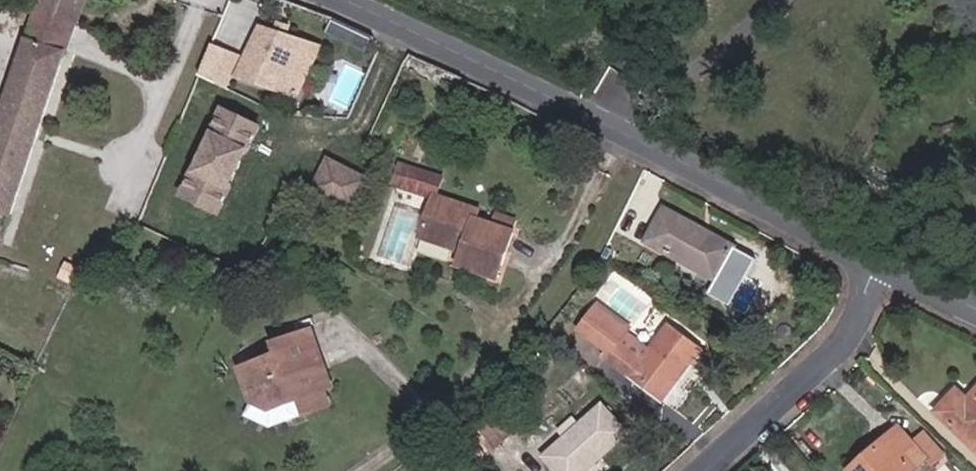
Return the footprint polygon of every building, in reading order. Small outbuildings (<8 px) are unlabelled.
[(59,28),(67,0),(27,0),(22,16),(59,28)] [(49,58),(59,28),(22,16),(12,46),(49,58)] [(352,28),(334,18),(328,17),(323,26),(347,38),(352,28)] [(364,47),(369,36),(352,28),(347,38),(364,47)] [(274,40),(284,43),(288,32),(278,29),(274,40)] [(238,86),(274,99),(296,52),(285,48),(258,39),(238,86)] [(49,58),(12,46),(0,83),(0,218),(49,58)] [(274,99),(298,107),(318,59),(296,52),(274,99)] [(210,93),(221,63),(205,57),(194,87),(210,93)] [(222,98),(233,67),(221,63),(210,93),(222,98)] [(269,128),(232,110),(193,194),(232,212),(269,128)] [(353,209),(368,179),(328,160),(313,190),(353,209)] [(431,195),(438,175),(398,161),(391,181),(431,195)] [(491,277),(509,231),(506,230),(488,223),(472,217),(475,210),(433,195),(416,237),(458,253),(454,264),(491,277)] [(747,245),(674,204),(653,243),(728,281),(747,245)] [(506,230),(510,218),(492,212),(488,223),(506,230)] [(635,321),(645,303),(612,284),(602,302),(635,321)] [(613,357),(622,344),(629,334),(595,312),(579,334),(613,357)] [(611,361),(669,403),(709,346),(676,325),(650,365),(622,344),(613,357),(611,361)] [(344,386),(322,327),(283,340),(287,354),(246,370),(260,404),(283,412),(313,401),(320,414),(346,405),(339,388),(344,386)] [(969,387),(945,413),(975,440),(975,393),(969,387)] [(612,401),(551,457),(565,470),(598,470),(642,435),(612,401)] [(883,437),(899,453),(914,439),(898,423),(883,437)] [(848,470),(914,470),(920,466),(930,456),(936,463),(948,452),(926,428),(914,439),(899,453),(883,437),(847,470),(848,470)] [(920,466),(924,470),(936,470),(940,467),(936,463),(930,456),(920,466)]
